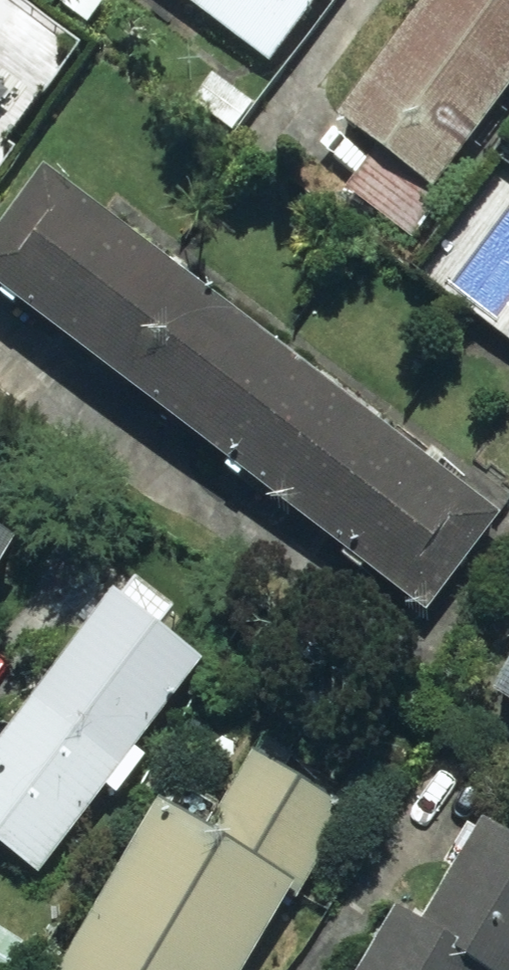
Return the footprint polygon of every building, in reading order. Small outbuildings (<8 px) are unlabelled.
[(278,64),(327,0),(193,0),(278,64)] [(348,119),(443,191),(508,107),(508,0),(441,0),(348,119)] [(25,127),(0,109),(0,160),(25,127)] [(450,199),(384,149),(353,190),(419,240),(450,199)] [(0,251),(0,282),(436,616),(508,522),(508,517),(61,173),(0,251)] [(32,545),(0,525),(0,597),(32,545)] [(0,755),(0,839),(47,877),(117,790),(127,798),(156,760),(146,753),(217,664),(174,630),(187,614),(148,583),(134,601),(127,595),(0,755)] [(307,889),(310,891),(358,811),(264,755),(219,830),(172,803),(71,969),(257,969),(307,889)] [(498,825),(435,928),(409,912),(374,969),(508,969),(508,832),(498,825)] [(34,947),(0,926),(0,969),(20,969),(34,947)]
